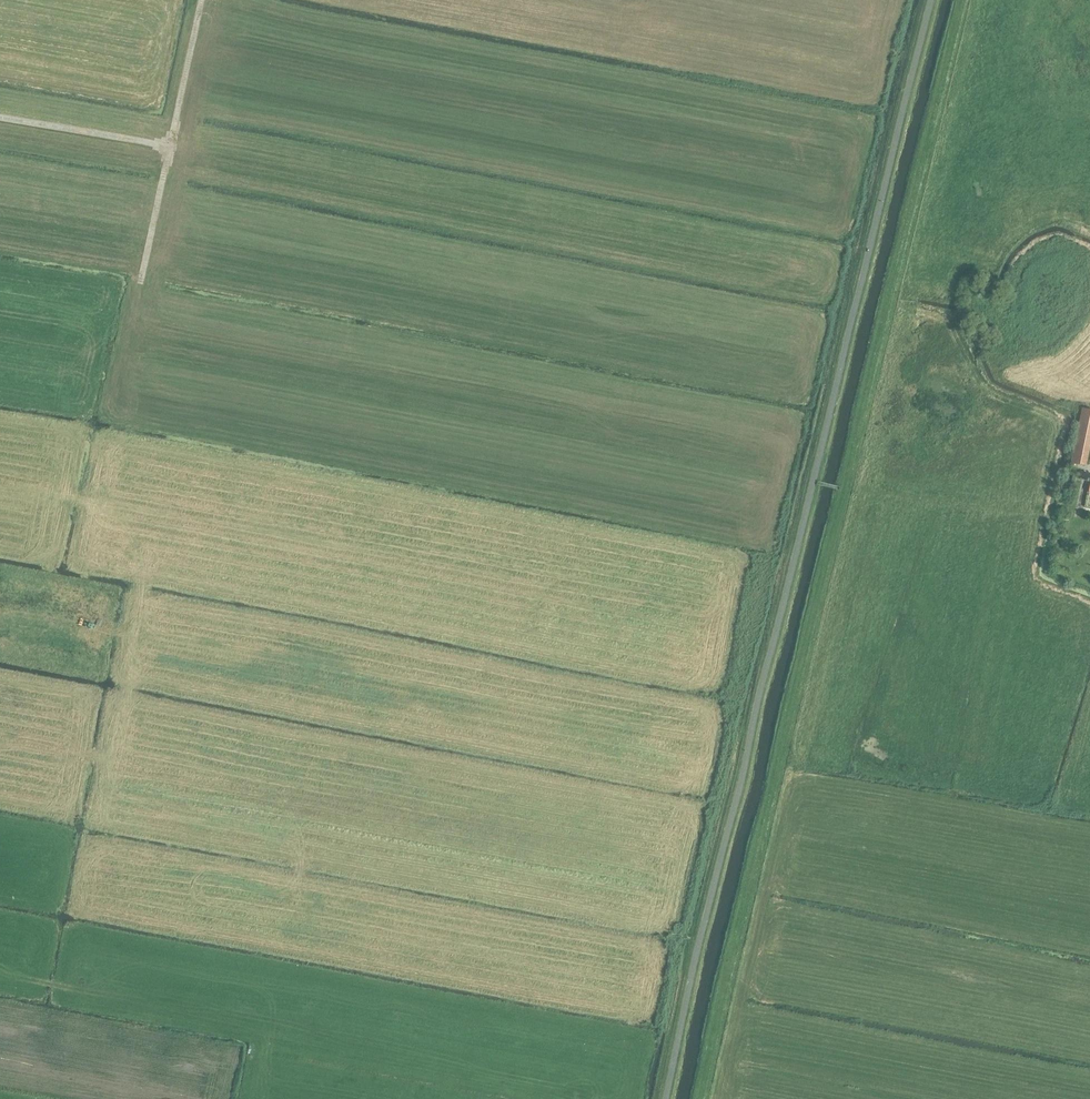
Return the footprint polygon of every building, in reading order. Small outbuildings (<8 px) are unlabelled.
[(1089,444),(1089,442),(1089,408),(1085,407),(1081,427),(1080,430),(1080,434),(1078,442),(1076,451),(1075,457),(1075,459),(1075,461),(1074,463),(1079,464),(1086,466),(1086,463),(1087,458),(1089,444)]
